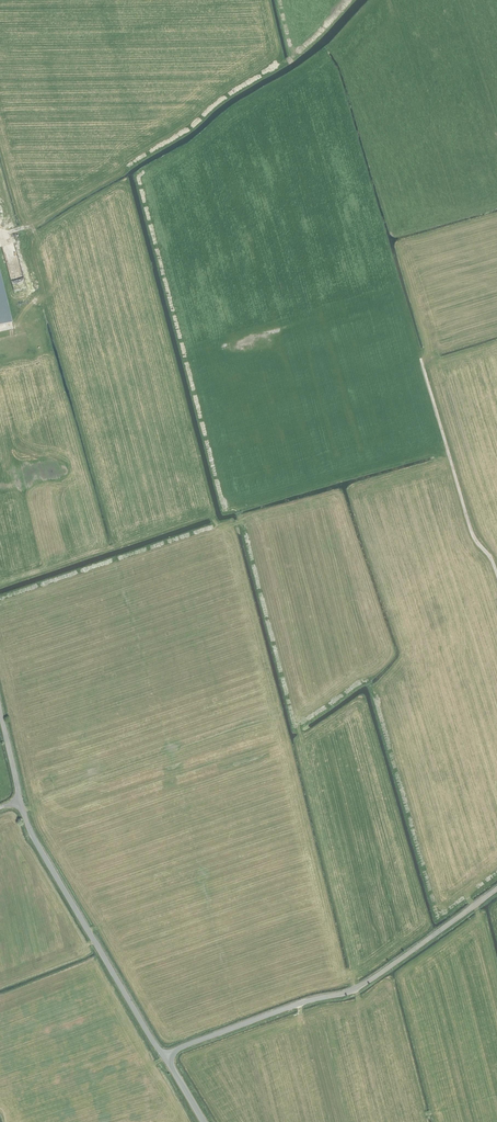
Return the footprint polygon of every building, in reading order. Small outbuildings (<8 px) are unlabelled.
[(27,289),(23,267),(11,269),(15,291),(27,289)] [(0,275),(0,325),(12,322),(0,275)]
